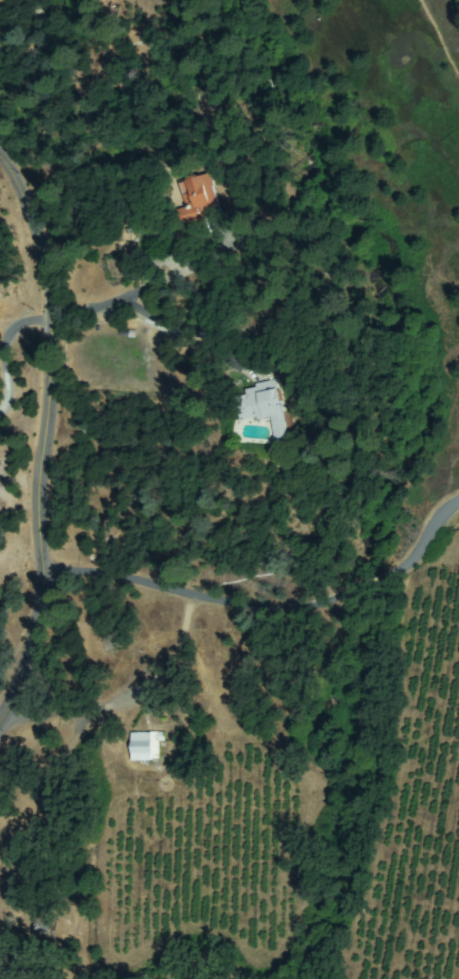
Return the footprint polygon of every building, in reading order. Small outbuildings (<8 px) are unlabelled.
[(181,211),(189,208),(182,182),(210,174),(221,216),(185,226),(181,211)] [(244,420),(240,398),(250,396),(249,388),(277,383),(287,436),(277,438),(273,414),(244,420)] [(159,759),(132,758),(133,734),(160,735),(159,759)]
